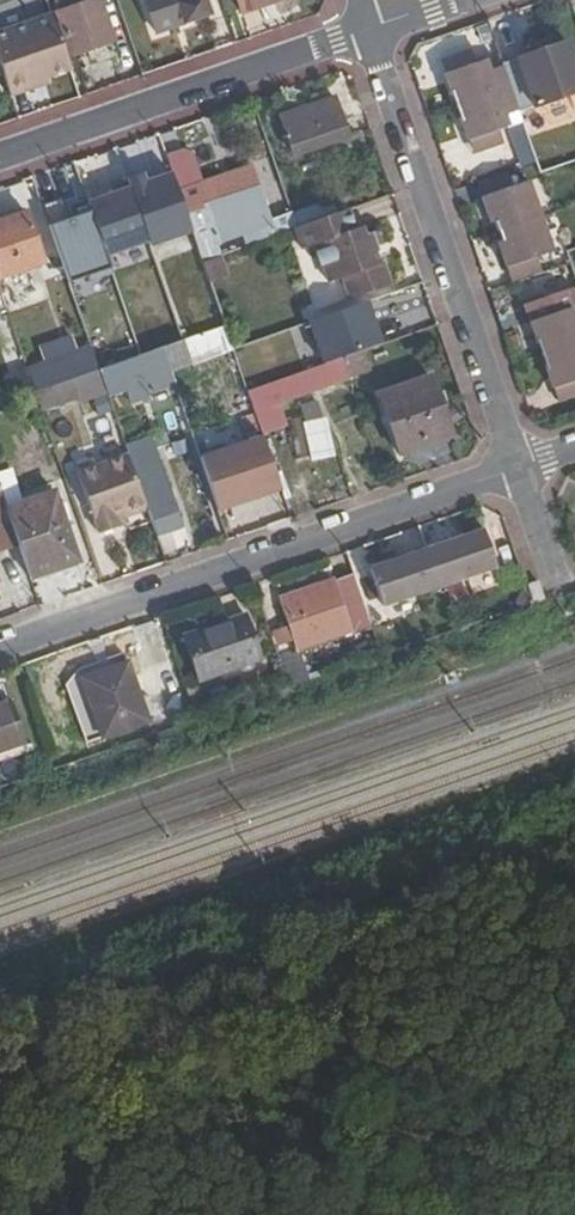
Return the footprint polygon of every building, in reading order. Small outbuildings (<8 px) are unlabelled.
[(101,0),(86,0),(87,2),(59,11),(74,54),(113,40),(101,0)] [(208,13),(204,0),(146,0),(150,12),(178,3),(185,23),(209,15),(208,13)] [(224,8),(221,0),(204,0),(208,13),(224,8)] [(273,2),(272,0),(254,0),(239,5),(242,13),(273,2)] [(52,13),(0,32),(0,62),(1,66),(5,76),(12,99),(39,90),(37,84),(72,71),(52,13)] [(568,43),(520,60),(536,108),(574,94),(574,65),(568,43)] [(448,73),(476,63),(471,48),(443,58),(448,73)] [(518,111),(503,66),(492,70),(489,59),(476,63),(448,73),(471,139),(499,130),(511,125),(507,115),(518,111)] [(295,155),(348,137),(334,97),(282,116),(295,155)] [(503,142),(499,130),(471,139),(475,152),(503,142)] [(259,165),(252,167),(264,200),(271,198),(259,165)] [(211,206),(187,214),(204,263),(221,257),(215,240),(214,236),(229,231),(230,235),(238,232),(239,237),(249,233),(253,243),(273,236),(270,226),(272,225),(264,200),(252,167),(211,181),(219,204),(211,206)] [(170,174),(89,203),(92,211),(108,257),(190,228),(170,174)] [(477,185),(481,197),(510,186),(506,175),(477,185)] [(498,244),(507,269),(535,259),(554,252),(531,179),(510,186),(481,197),(491,224),(498,222),(505,241),(498,244)] [(203,184),(211,206),(219,204),(211,181),(203,184)] [(322,208),(294,218),(298,230),(326,220),(322,208)] [(44,264),(27,211),(0,220),(0,279),(44,264)] [(108,257),(92,211),(51,225),(70,281),(111,266),(108,257)] [(326,220),(298,230),(295,231),(303,253),(316,248),(319,256),(315,258),(320,272),(324,271),(330,288),(342,284),(349,305),(387,292),(380,272),(378,273),(372,275),(366,258),(372,256),(375,255),(378,252),(380,247),(378,243),(372,239),(369,239),(366,240),(364,237),(355,232),(349,212),(326,220)] [(214,236),(215,240),(230,235),(229,231),(214,236)] [(378,273),(372,256),(366,258),(372,275),(378,273)] [(204,263),(217,301),(235,295),(221,257),(204,263)] [(507,269),(508,273),(519,269),(526,267),(537,263),(535,259),(507,269)] [(519,269),(508,273),(511,281),(539,271),(537,263),(526,267),(519,269)] [(527,306),(532,321),(560,311),(555,297),(527,306)] [(572,307),(560,311),(532,321),(555,388),(574,381),(574,315),(572,307)] [(184,343),(163,350),(171,373),(192,366),(184,343)] [(30,369),(38,393),(77,380),(102,371),(93,347),(30,369)] [(163,350),(102,371),(109,393),(109,394),(126,388),(131,402),(176,387),(171,373),(163,350)] [(248,391),(263,433),(285,425),(276,402),(349,376),(343,359),(248,391)] [(102,371),(77,380),(83,398),(85,402),(109,393),(102,371)] [(396,453),(451,434),(430,373),(374,392),(396,453)] [(38,393),(44,411),(83,398),(77,380),(38,393)] [(555,388),(559,401),(574,396),(574,381),(555,388)] [(324,413),(288,423),(295,448),(304,446),(308,463),(336,455),(324,413)] [(453,440),(451,434),(396,453),(398,459),(453,440)] [(141,486),(158,536),(183,527),(152,438),(127,446),(127,448),(130,456),(141,486)] [(233,514),(267,502),(257,473),(264,471),(257,451),(240,457),(247,477),(223,485),(233,514)] [(148,510),(141,486),(130,456),(98,468),(96,462),(78,469),(101,533),(120,526),(118,521),(126,518),(148,510)] [(9,549),(20,545),(7,508),(1,491),(0,491),(0,524),(9,549)] [(56,560),(59,568),(80,560),(56,491),(7,508),(20,545),(29,570),(56,560)] [(128,524),(126,518),(118,521),(120,526),(128,524)] [(9,549),(0,524),(0,552),(9,549)] [(427,550),(440,589),(497,569),(483,531),(427,550)] [(384,609),(440,589),(427,550),(370,570),(384,609)] [(29,570),(32,577),(59,568),(56,560),(29,570)] [(356,636),(373,630),(363,603),(353,575),(279,601),(294,644),(337,629),(352,623),(356,636)] [(548,602),(542,585),(533,589),(539,606),(548,602)] [(199,683),(261,662),(246,617),(184,638),(199,683)] [(278,654),(289,686),(306,681),(295,649),(278,654)] [(81,678),(102,741),(152,724),(131,662),(81,678)] [(184,680),(192,702),(201,699),(194,677),(184,680)] [(26,745),(11,700),(0,704),(0,753),(26,745)]
